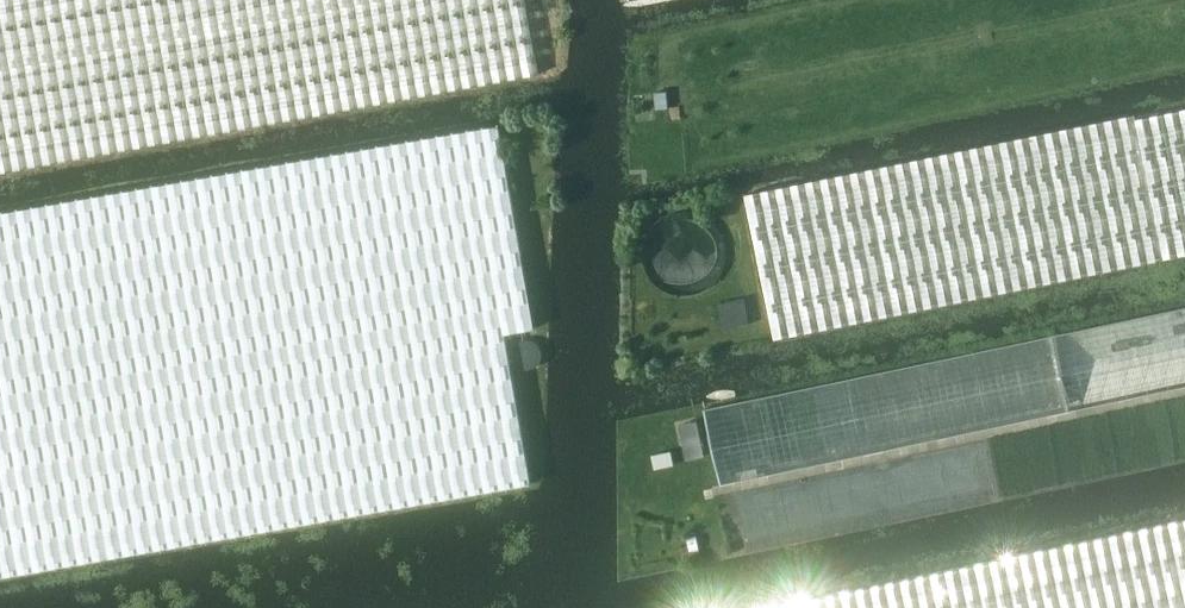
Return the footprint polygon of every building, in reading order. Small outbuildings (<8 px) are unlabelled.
[(538,73),(525,0),(0,0),(0,173),(538,73)] [(774,342),(1184,255),(1184,108),(1134,119),(1133,114),(744,198),(774,342)] [(229,537),(531,484),(503,334),(534,329),(499,125),(469,131),(168,184),(0,213),(0,577),(229,537)] [(729,253),(729,252),(728,244),(726,237),(722,229),(717,223),(709,217),(702,213),(695,211),(687,210),(680,210),(671,213),(663,217),(657,222),(652,227),(647,235),(645,242),(644,249),(644,257),(646,267),(649,273),(654,280),(659,285),(668,290),(675,293),(683,295),(692,294),(700,292),(708,289),(715,283),(721,276),(725,269),(728,261),(729,253)] [(721,298),(724,322),(749,319),(747,295),(721,298)] [(703,410),(720,486),(1184,386),(1184,307),(703,410)] [(702,442),(684,446),(687,459),(705,455),(702,442)] [(762,607),(1184,607),(1184,520),(762,607)]
